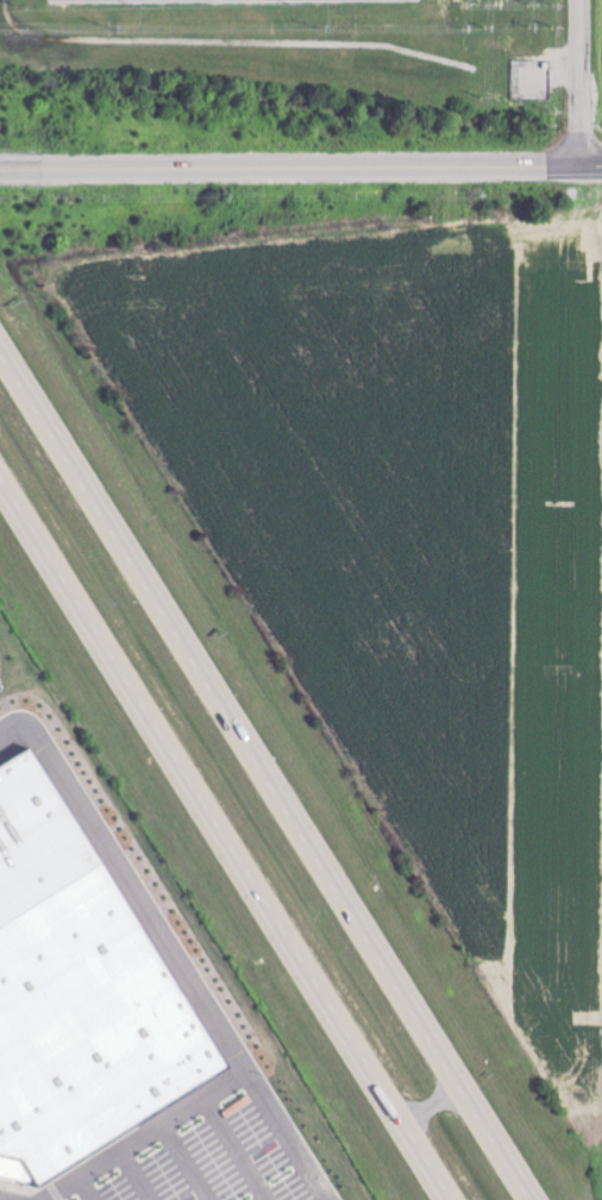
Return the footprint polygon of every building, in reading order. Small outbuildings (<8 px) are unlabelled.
[(43,1181),(0,1169),(0,766),(29,748),(233,1063),(43,1181)]
